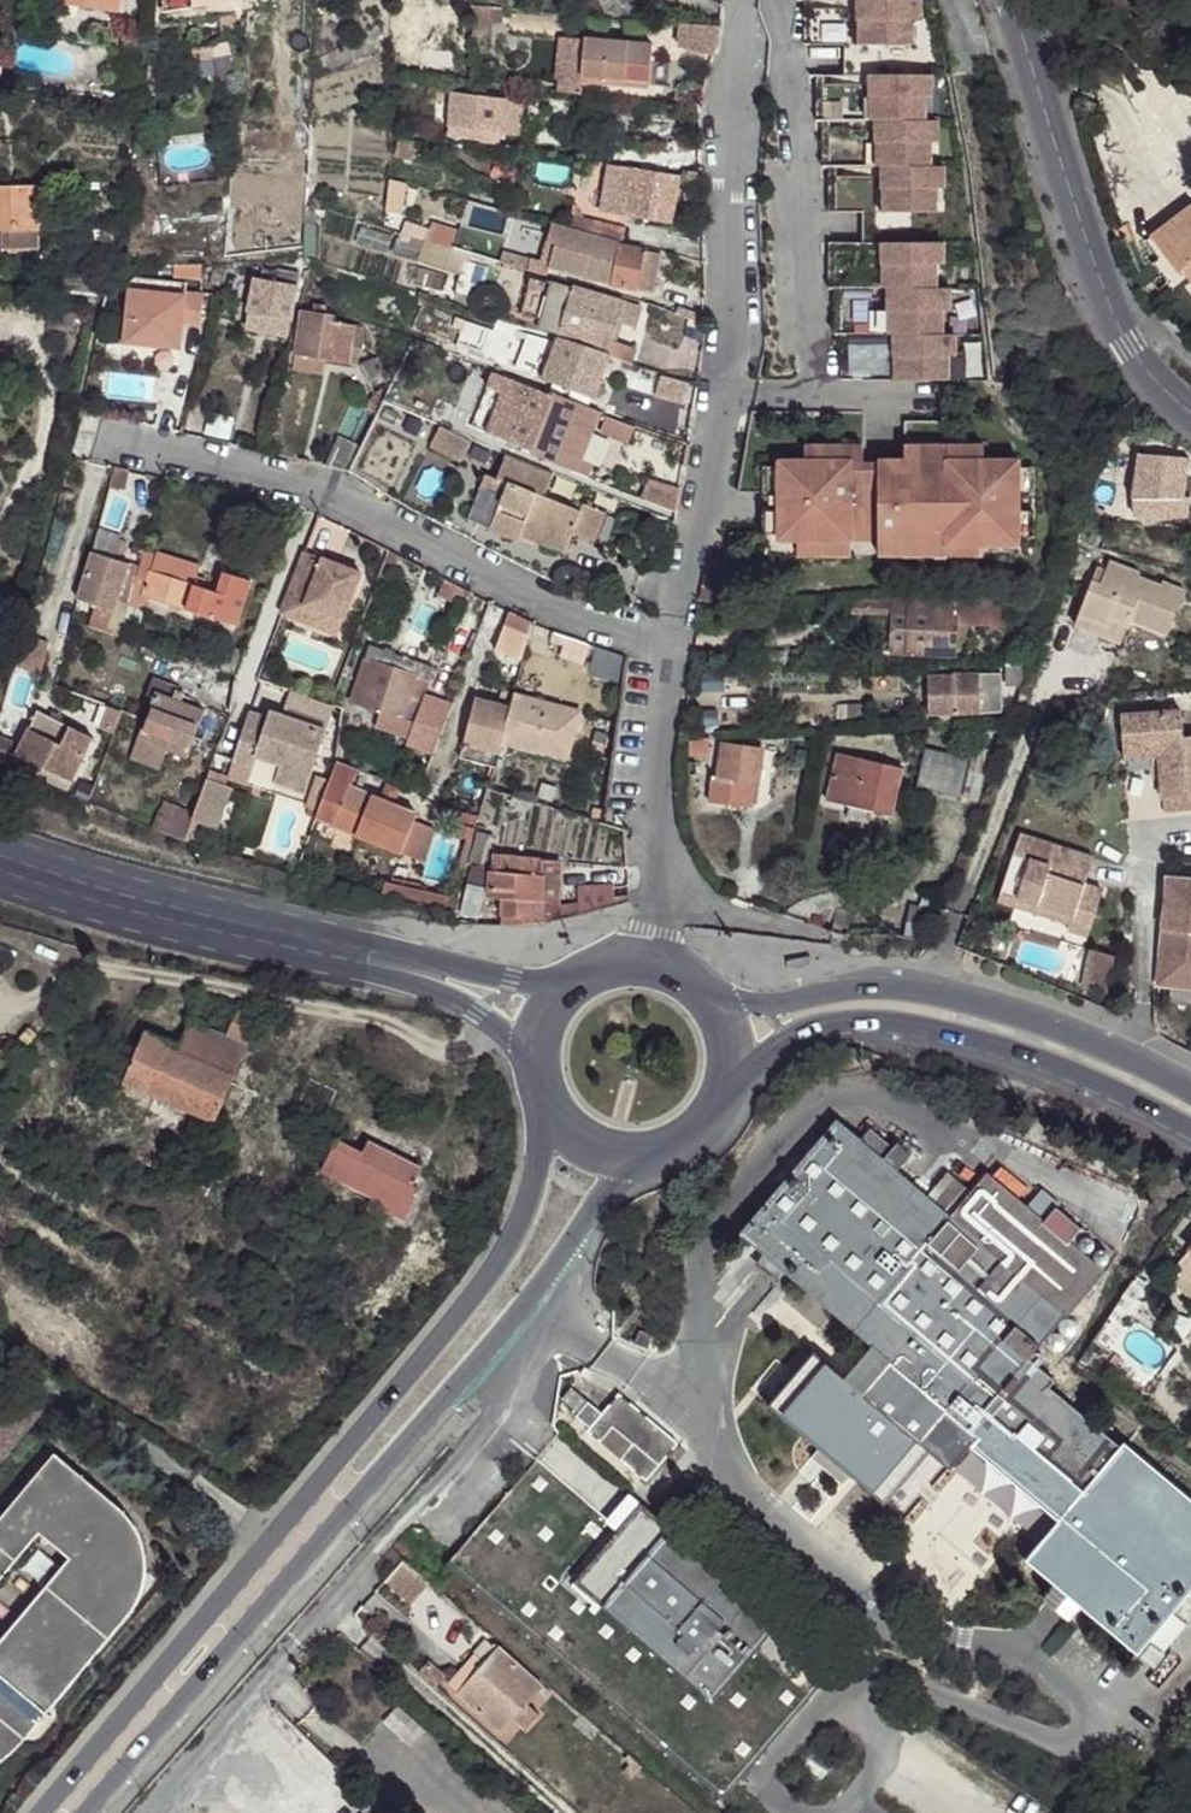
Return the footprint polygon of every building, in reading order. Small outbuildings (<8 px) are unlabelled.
[(78,1),(78,6),(119,12),(120,0),(73,0),(78,1)] [(162,13),(193,6),(239,0),(164,0),(162,13)] [(911,45),(911,21),(919,21),(919,0),(808,0),(808,8),(811,8),(811,45),(911,45)] [(472,8),(473,36),(490,35),(490,24),(489,8),(489,7),(472,8)] [(489,8),(490,24),(502,24),(501,7),(489,8)] [(247,11),(246,31),(258,31),(260,12),(247,11)] [(219,18),(221,35),(237,33),(235,15),(219,18)] [(682,24),(680,48),(714,56),(721,27),(682,24)] [(561,92),(580,94),(581,82),(584,39),(560,37),(557,80),(562,80),(561,92)] [(584,39),(581,82),(648,88),(652,45),(584,39)] [(826,121),(923,120),(923,97),(931,97),(931,74),(820,75),(820,84),(823,84),(823,121),(826,121)] [(524,103),(495,99),(450,93),(446,135),(499,143),(501,132),(509,133),(509,134),(520,135),(524,103)] [(404,184),(387,184),(386,124),(361,124),(360,100),(313,101),(314,117),(312,117),(314,192),(385,190),(385,215),(405,215),(404,184)] [(923,120),(826,121),(826,130),(829,130),(830,167),(833,167),(930,167),(929,143),(937,144),(937,120),(923,120)] [(398,138),(395,156),(412,160),(416,142),(398,138)] [(678,176),(609,164),(600,212),(669,224),(678,176)] [(836,213),(935,213),(935,189),(943,189),(943,167),(930,167),(833,167),(833,176),(836,176),(836,213)] [(0,186),(0,256),(1,256),(1,248),(40,248),(40,186),(0,186)] [(1150,237),(1178,273),(1182,270),(1190,263),(1190,205),(1150,237)] [(305,256),(314,256),(315,208),(306,208),(305,256)] [(619,241),(622,241),(625,230),(573,215),(570,227),(619,241)] [(570,227),(552,222),(547,241),(556,243),(549,267),(611,284),(653,292),(660,254),(618,245),(619,241),(570,227)] [(120,241),(120,224),(94,225),(95,231),(113,230),(113,241),(120,241)] [(428,241),(472,253),(476,236),(433,224),(428,241)] [(390,235),(360,227),(356,242),(386,250),(390,235)] [(428,241),(424,240),(418,261),(465,275),(472,253),(428,241)] [(839,288),(935,288),(935,265),(943,265),(943,242),(832,243),(832,252),(835,252),(836,289),(839,288)] [(503,250),(500,261),(531,270),(534,259),(503,250)] [(1182,270),(1190,282),(1190,263),(1182,270)] [(287,336),(298,277),(294,276),(295,272),(277,269),(276,275),(258,272),(247,328),(287,336)] [(124,342),(158,346),(160,323),(182,326),(186,294),(187,285),(143,281),(132,285),(124,342)] [(636,328),(642,307),(552,282),(538,328),(608,349),(616,322),(622,323),(636,328)] [(935,288),(839,288),(839,298),(842,298),(842,335),(845,335),(942,335),(942,311),(949,311),(949,288),(935,288)] [(201,328),(205,296),(186,294),(182,326),(201,328)] [(301,310),(295,355),(325,360),(349,364),(354,325),(332,321),(333,315),(325,314),(326,307),(313,305),(312,312),(301,310)] [(622,323),(616,322),(608,349),(607,353),(610,354),(609,356),(632,364),(637,349),(616,342),(622,323)] [(848,381),(948,380),(948,357),(955,357),(955,335),(942,335),(845,335),(845,344),(848,344),(848,381)] [(607,353),(559,337),(543,380),(553,383),(592,398),(594,399),(609,356),(610,354),(607,353)] [(456,351),(449,349),(448,355),(455,358),(456,351)] [(292,370),(322,375),(325,360),(295,355),(292,370)] [(504,395),(510,379),(494,373),(488,388),(504,395)] [(599,414),(510,379),(504,395),(487,434),(588,475),(592,465),(581,461),(599,414)] [(289,381),(280,422),(311,428),(320,388),(289,381)] [(588,408),(592,398),(553,383),(549,394),(588,408)] [(375,418),(385,397),(378,395),(373,396),(364,413),(375,418)] [(628,444),(635,427),(606,416),(600,432),(628,444)] [(471,442),(440,426),(431,446),(462,461),(471,442)] [(360,448),(338,438),(325,466),(348,472),(360,448)] [(851,460),(852,541),(878,541),(878,464),(863,464),(863,446),(805,446),(805,460),(851,460)] [(906,446),(906,460),(982,460),(981,446),(906,446)] [(1137,453),(1130,501),(1134,501),(1135,517),(1186,517),(1190,487),(1190,480),(1185,480),(1188,458),(1137,453)] [(543,496),(552,474),(506,456),(496,480),(485,475),(481,486),(504,495),(490,530),(518,541),(521,534),(525,524),(569,541),(572,534),(593,542),(605,512),(574,500),(571,507),(543,496)] [(797,541),(852,541),(851,460),(805,460),(778,460),(778,467),(764,467),(764,535),(778,535),(778,541),(797,541)] [(878,541),(878,555),(903,555),(903,541),(943,541),(943,547),(983,546),(1019,546),(1019,539),(1019,511),(1019,495),(1019,468),(1019,460),(982,460),(906,460),(878,460),(878,464),(878,541)] [(129,470),(114,467),(110,487),(125,490),(129,470)] [(1033,468),(1019,468),(1019,495),(1033,495),(1033,468)] [(643,500),(677,513),(681,491),(650,482),(643,500)] [(1033,511),(1019,511),(1019,539),(1033,539),(1033,511)] [(569,541),(525,524),(521,534),(565,553),(569,541)] [(852,555),(852,541),(797,541),(797,555),(852,555)] [(943,541),(903,541),(903,555),(983,555),(983,546),(943,547),(943,541)] [(200,567),(145,550),(140,566),(128,604),(147,610),(150,599),(236,626),(250,581),(224,573),(218,593),(202,588),(194,585),(197,577),(200,567)] [(140,566),(92,552),(78,601),(95,606),(89,627),(118,636),(128,604),(140,566)] [(361,574),(305,552),(281,614),(337,636),(361,574)] [(1092,580),(1074,626),(1121,643),(1130,621),(1167,635),(1184,592),(1161,583),(1160,585),(1138,577),(1140,574),(1108,562),(1100,584),(1092,580)] [(1092,580),(1100,584),(1105,571),(1096,568),(1092,580)] [(1140,574),(1138,577),(1160,585),(1161,583),(1140,574)] [(705,575),(700,602),(718,605),(722,578),(705,575)] [(197,577),(194,585),(202,588),(205,580),(197,577)] [(464,589),(445,579),(438,596),(458,605),(464,589)] [(853,614),(894,615),(894,596),(854,598),(853,614)] [(1006,601),(894,596),(894,615),(892,654),(953,657),(954,638),(963,638),(963,624),(1005,626),(1006,601)] [(531,623),(509,612),(495,651),(521,660),(531,623)] [(48,642),(32,638),(38,615),(28,613),(14,665),(40,677),(48,642)] [(434,668),(369,646),(365,657),(430,679),(434,668)] [(626,657),(597,646),(589,673),(622,683),(626,657)] [(237,661),(225,657),(221,668),(233,672),(237,661)] [(430,679),(365,657),(350,700),(381,710),(415,722),(409,739),(406,747),(433,756),(452,706),(424,696),(430,679)] [(1024,662),(1006,663),(1006,684),(1020,685),(1024,675),(1024,662)] [(929,716),(980,715),(1001,713),(1001,674),(952,674),(952,676),(927,676),(929,716)] [(187,758),(190,750),(205,711),(174,699),(178,688),(153,678),(146,696),(154,698),(138,739),(167,750),(187,758)] [(334,708),(291,693),(283,717),(326,731),(334,708)] [(581,711),(512,693),(509,706),(499,741),(568,759),(581,711)] [(499,741),(509,706),(476,697),(460,757),(493,766),(499,741)] [(99,729),(114,734),(121,712),(107,707),(99,729)] [(409,739),(415,722),(381,710),(375,727),(409,739)] [(10,766),(11,765),(68,789),(94,739),(38,711),(19,745),(0,737),(0,761),(10,766)] [(1183,737),(1181,711),(1121,716),(1124,760),(1158,757),(1162,801),(1164,800),(1189,798),(1190,798),(1190,737),(1183,737)] [(283,717),(270,712),(268,719),(249,713),(233,760),(252,767),(256,757),(280,765),(275,782),(306,793),(326,731),(283,717)] [(167,750),(138,739),(131,758),(160,769),(167,750)] [(709,739),(689,739),(689,754),(709,754),(709,739)] [(756,786),(762,750),(723,745),(718,780),(712,779),(709,803),(750,809),(753,785),(756,786)] [(968,761),(926,751),(918,787),(959,797),(968,761)] [(903,769),(837,754),(826,801),(892,816),(903,769)] [(252,767),(233,760),(227,776),(227,777),(246,784),(252,767)] [(315,819),(401,854),(414,821),(418,813),(352,786),(358,771),(336,763),(329,780),(318,811),(315,819)] [(227,776),(210,770),(206,780),(224,786),(227,777),(227,776)] [(329,780),(317,776),(306,806),(318,811),(329,780)] [(224,786),(206,780),(195,811),(184,841),(197,845),(204,824),(218,829),(232,789),(224,786)] [(1189,798),(1164,800),(1165,810),(1190,808),(1189,798)] [(175,804),(164,800),(153,829),(163,833),(175,804)] [(195,811),(175,804),(163,833),(184,841),(195,811)] [(433,829),(414,821),(401,854),(422,862),(433,829)] [(1093,858),(1020,835),(1005,880),(1021,885),(1015,905),(1035,912),(1038,905),(1092,922),(1099,901),(1081,895),(1085,885),(1093,858)] [(541,922),(543,861),(493,856),(489,896),(503,897),(502,920),(529,923),(541,922)] [(560,862),(543,861),(541,922),(558,919),(558,906),(560,862)] [(468,883),(485,887),(490,868),(473,865),(468,883)] [(1168,879),(1163,931),(1178,932),(1176,952),(1161,951),(1158,985),(1190,988),(1190,881),(1168,879)] [(478,916),(485,887),(468,883),(461,914),(478,916)] [(1085,885),(1081,895),(1099,901),(1102,891),(1085,885)] [(581,903),(558,906),(558,919),(630,902),(629,886),(580,889),(581,903)] [(1087,936),(1092,922),(1038,905),(1035,912),(1070,923),(1068,930),(1087,936)] [(1163,931),(1161,951),(1176,952),(1178,932),(1163,931)] [(1089,950),(1081,988),(1107,995),(1113,957),(1089,950)] [(131,1063),(124,1081),(215,1121),(247,1047),(245,1046),(260,1011),(241,1003),(226,1037),(191,1020),(180,1048),(144,1033),(138,1047),(109,1033),(102,1050),(131,1063)] [(1122,1449),(1049,1388),(1055,1381),(1028,1359),(1101,1273),(1066,1244),(1079,1228),(1058,1210),(1061,1206),(1042,1190),(1027,1208),(988,1175),(971,1195),(951,1219),(928,1199),(881,1161),(893,1147),(870,1129),(859,1142),(835,1122),(741,1234),(892,1362),(863,1397),(812,1354),(770,1405),(885,1502),(931,1447),(951,1465),(976,1435),(979,1438),(971,1447),(1059,1522),(1027,1560),(1138,1653),(1148,1640),(1171,1613),(1190,1590),(1190,1500),(1126,1445),(1122,1449)] [(336,1141),(322,1170),(373,1195),(370,1201),(406,1219),(420,1190),(413,1186),(421,1170),(367,1143),(362,1154),(336,1141)] [(948,1175),(928,1199),(951,1219),(971,1195),(948,1175)] [(1173,1268),(1180,1274),(1172,1283),(1190,1299),(1190,1248),(1173,1268)] [(640,1332),(635,1345),(648,1349),(653,1336),(640,1332)] [(1142,1392),(1150,1382),(1121,1360),(1113,1370),(1142,1392)] [(587,1402),(571,1388),(562,1399),(577,1413),(587,1402)] [(591,1428),(588,1431),(646,1480),(675,1445),(619,1397),(603,1415),(589,1403),(577,1416),(591,1428)] [(4,1735),(15,1723),(27,1733),(38,1720),(35,1718),(42,1708),(47,1712),(110,1636),(127,1617),(138,1601),(142,1591),(144,1582),(146,1563),(144,1546),(138,1530),(132,1521),(121,1509),(54,1453),(0,1519),(0,1739),(4,1735)] [(529,1468),(447,1564),(721,1797),(832,1665),(641,1504),(620,1529),(536,1459),(529,1468)] [(429,1581),(404,1558),(384,1581),(410,1603),(429,1581)] [(1171,1613),(1148,1640),(1164,1653),(1186,1626),(1171,1613)] [(549,1694),(497,1647),(484,1662),(456,1694),(502,1733),(514,1719),(526,1729),(539,1715),(527,1704),(538,1692),(546,1698),(549,1694)] [(448,1686),(456,1694),(484,1662),(475,1655),(448,1686)] [(429,1661),(419,1672),(436,1688),(446,1676),(429,1661)] [(8,1756),(18,1747),(29,1735),(27,1733),(15,1723),(4,1735),(0,1739),(0,1762),(8,1756)] [(630,1779),(642,1767),(629,1755),(625,1760),(630,1765),(623,1772),(630,1779)]
